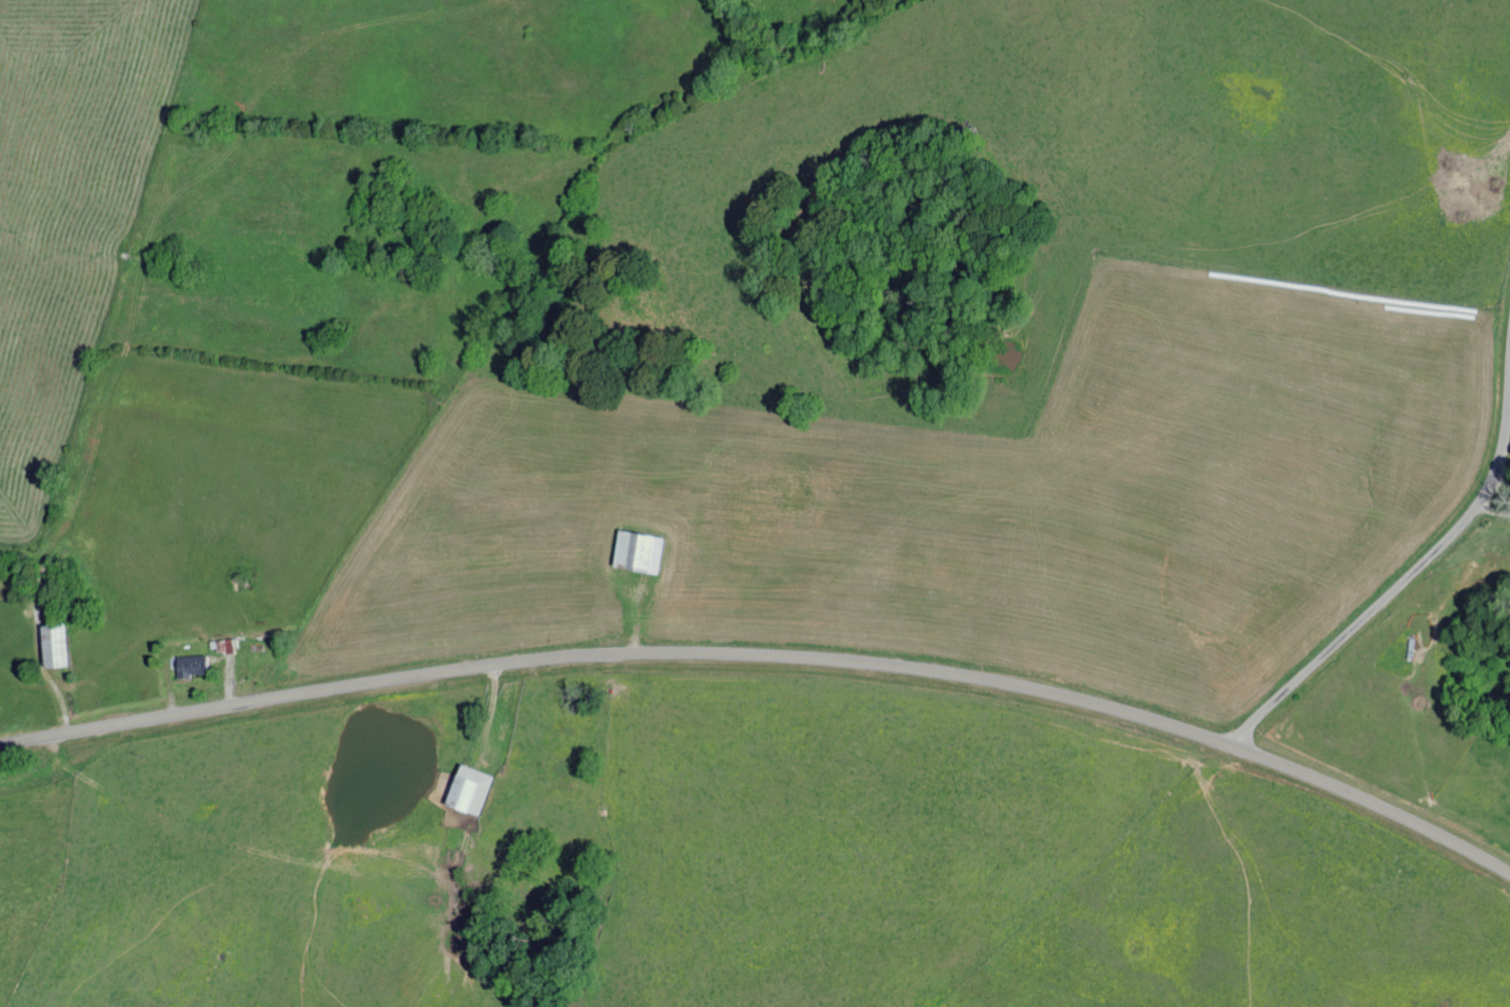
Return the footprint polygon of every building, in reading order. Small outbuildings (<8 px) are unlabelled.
[(614,565),(659,572),(664,535),(619,529),(614,565)] [(42,623),(44,667),(69,666),(67,623),(42,623)] [(212,651),(236,650),(236,638),(211,640),(212,651)] [(208,673),(208,655),(178,656),(179,674),(208,673)] [(482,815),(494,774),(459,764),(447,804),(482,815)]
